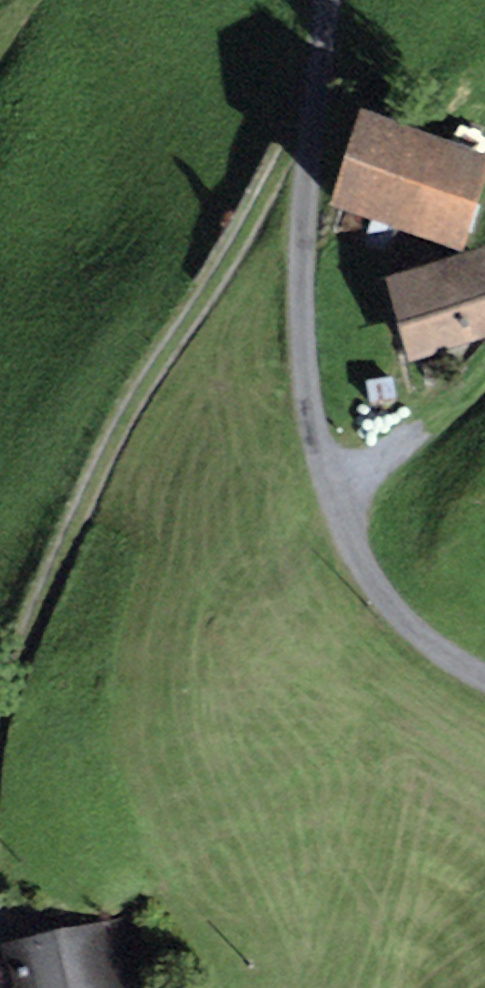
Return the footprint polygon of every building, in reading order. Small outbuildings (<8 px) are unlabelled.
[(362,108),(329,201),(463,248),(484,186),(484,151),(362,108)] [(384,277),(408,361),(484,339),(484,248),(384,277)] [(4,942),(12,985),(0,985),(0,987),(153,987),(136,915),(4,942)]
